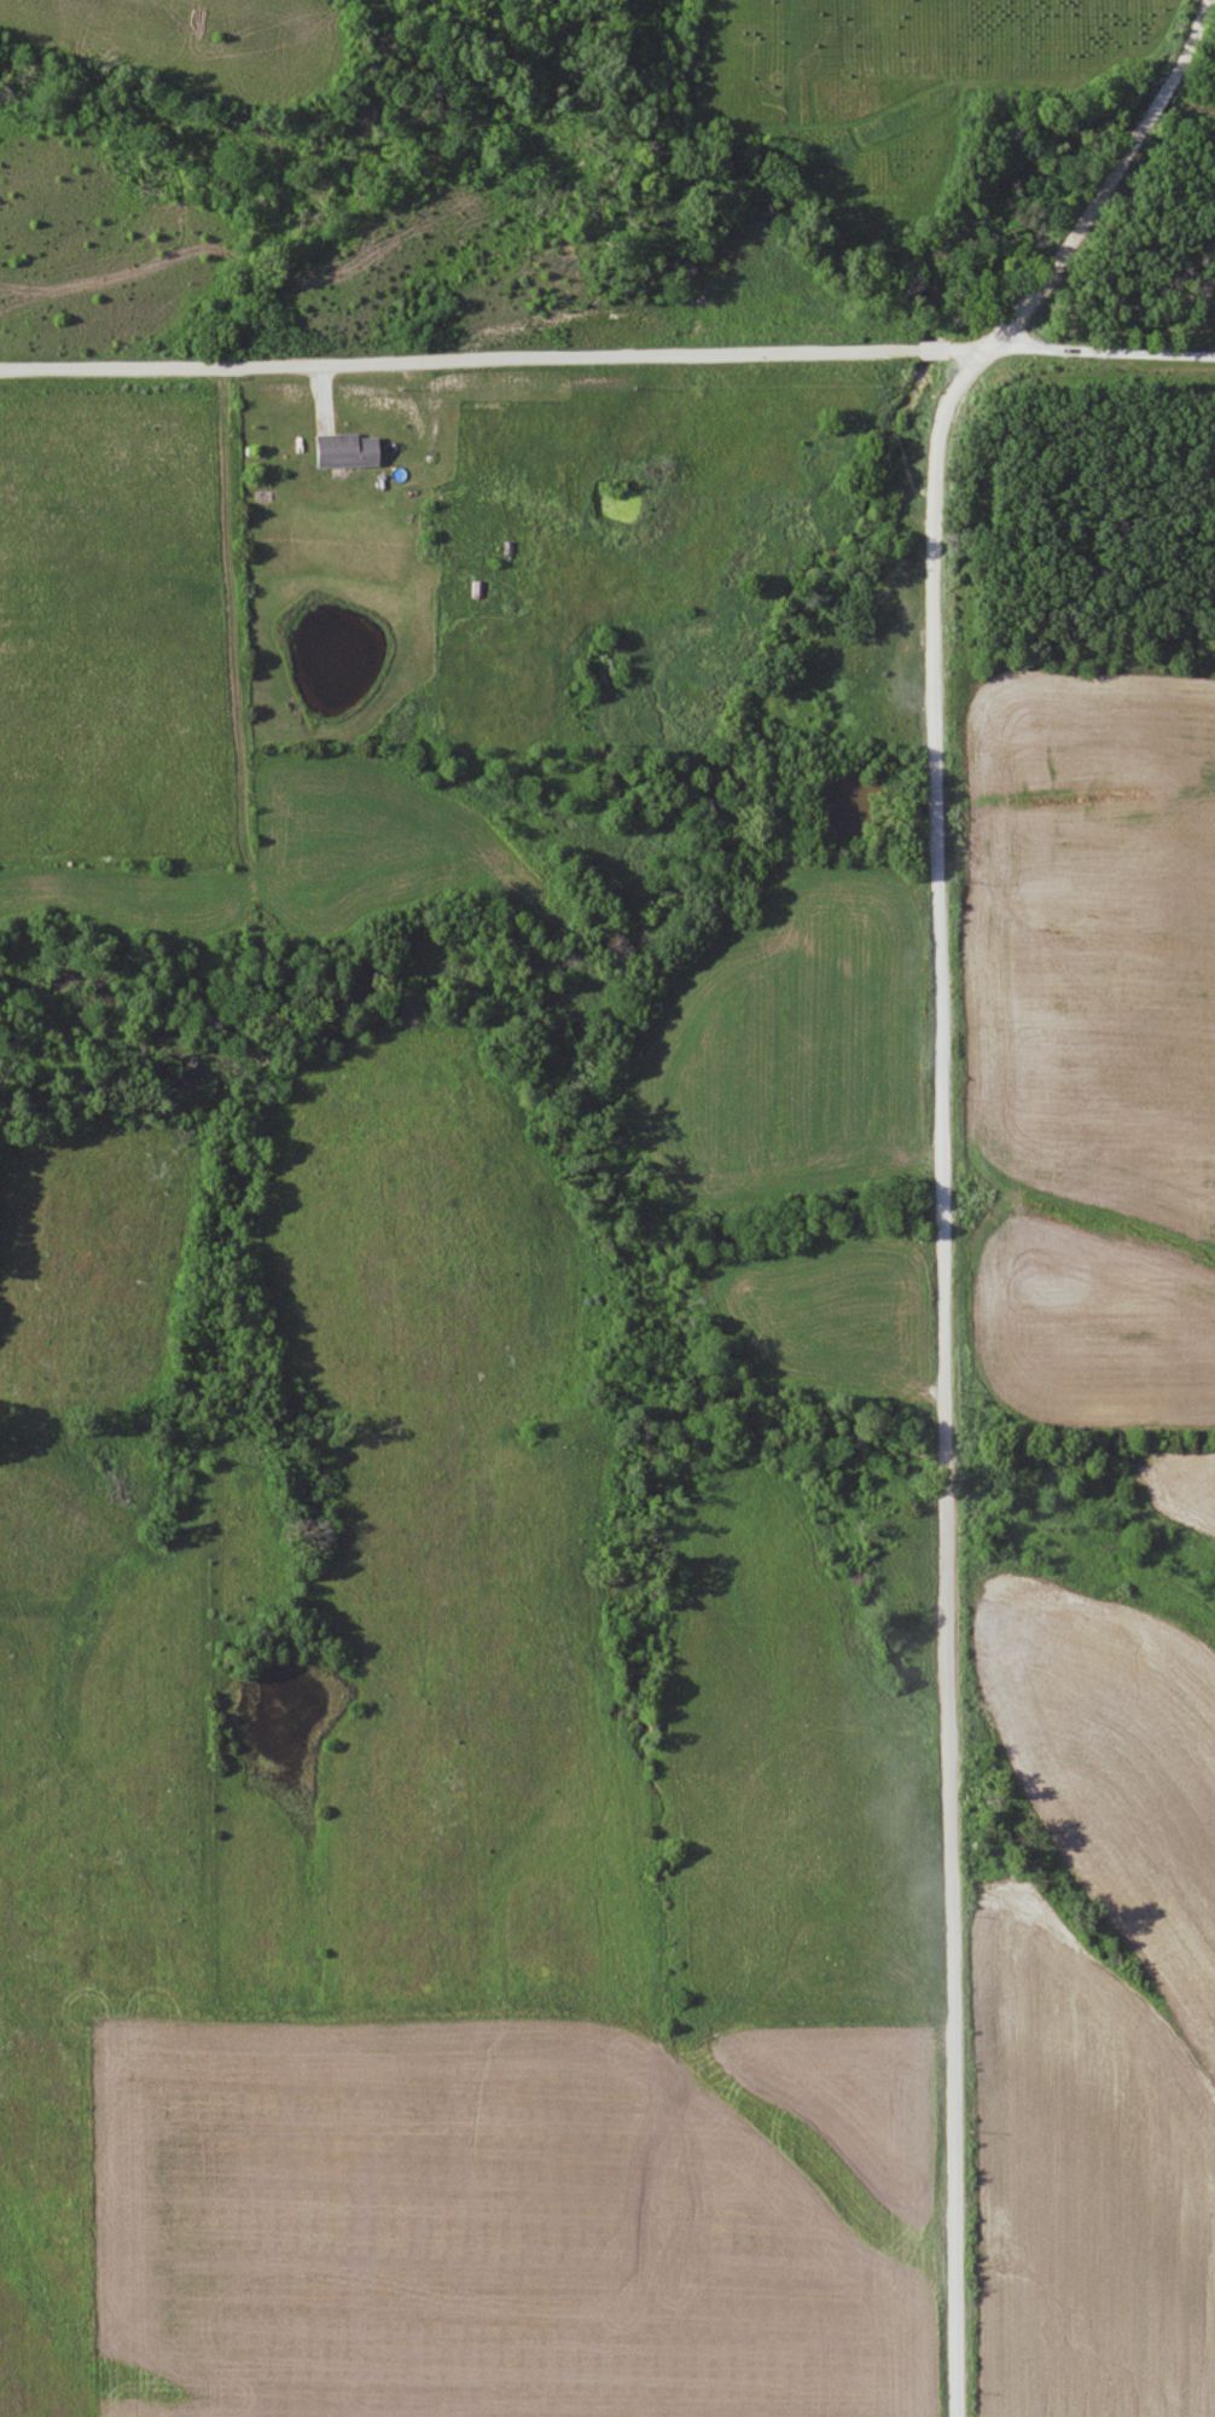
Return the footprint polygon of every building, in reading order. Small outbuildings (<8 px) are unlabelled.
[(377,468),(376,436),(315,437),(316,469),(377,468)]
